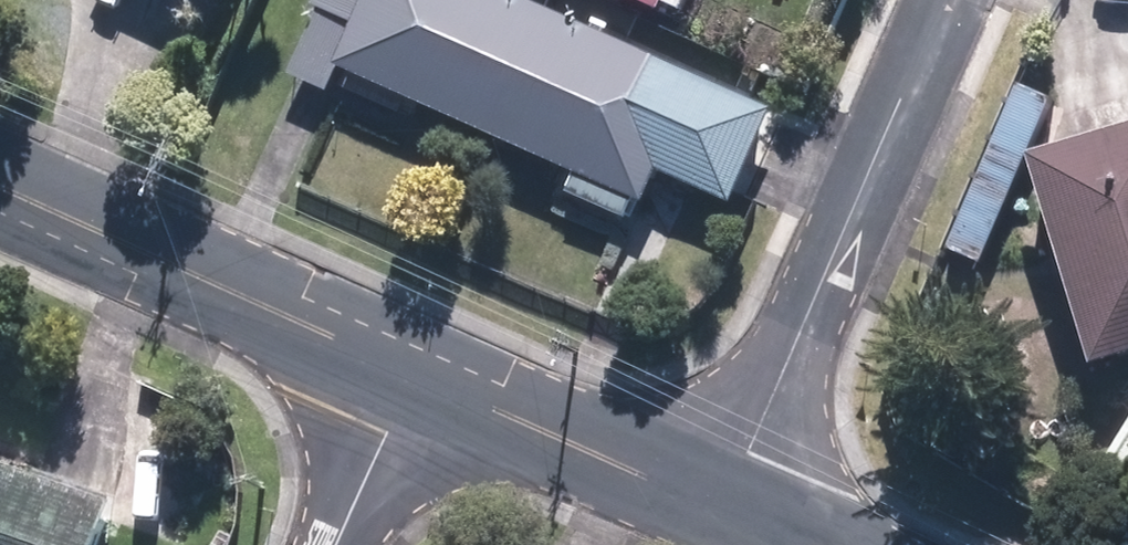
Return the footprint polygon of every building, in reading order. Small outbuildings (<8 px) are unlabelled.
[(766,119),(499,0),(311,0),(306,12),(312,15),(283,79),(303,88),(324,97),(334,75),(484,142),(568,179),(560,196),(621,223),(628,206),(635,209),(650,176),(725,209),(732,194),(748,159),(766,119)] [(661,0),(614,0),(654,16),(661,0)] [(1121,129),(1015,162),(1081,374),(1127,360),(1127,127),(1121,129)] [(1100,465),(1127,481),(1127,417),(1100,465)] [(116,506),(77,491),(0,462),(0,544),(101,544),(116,506)]
